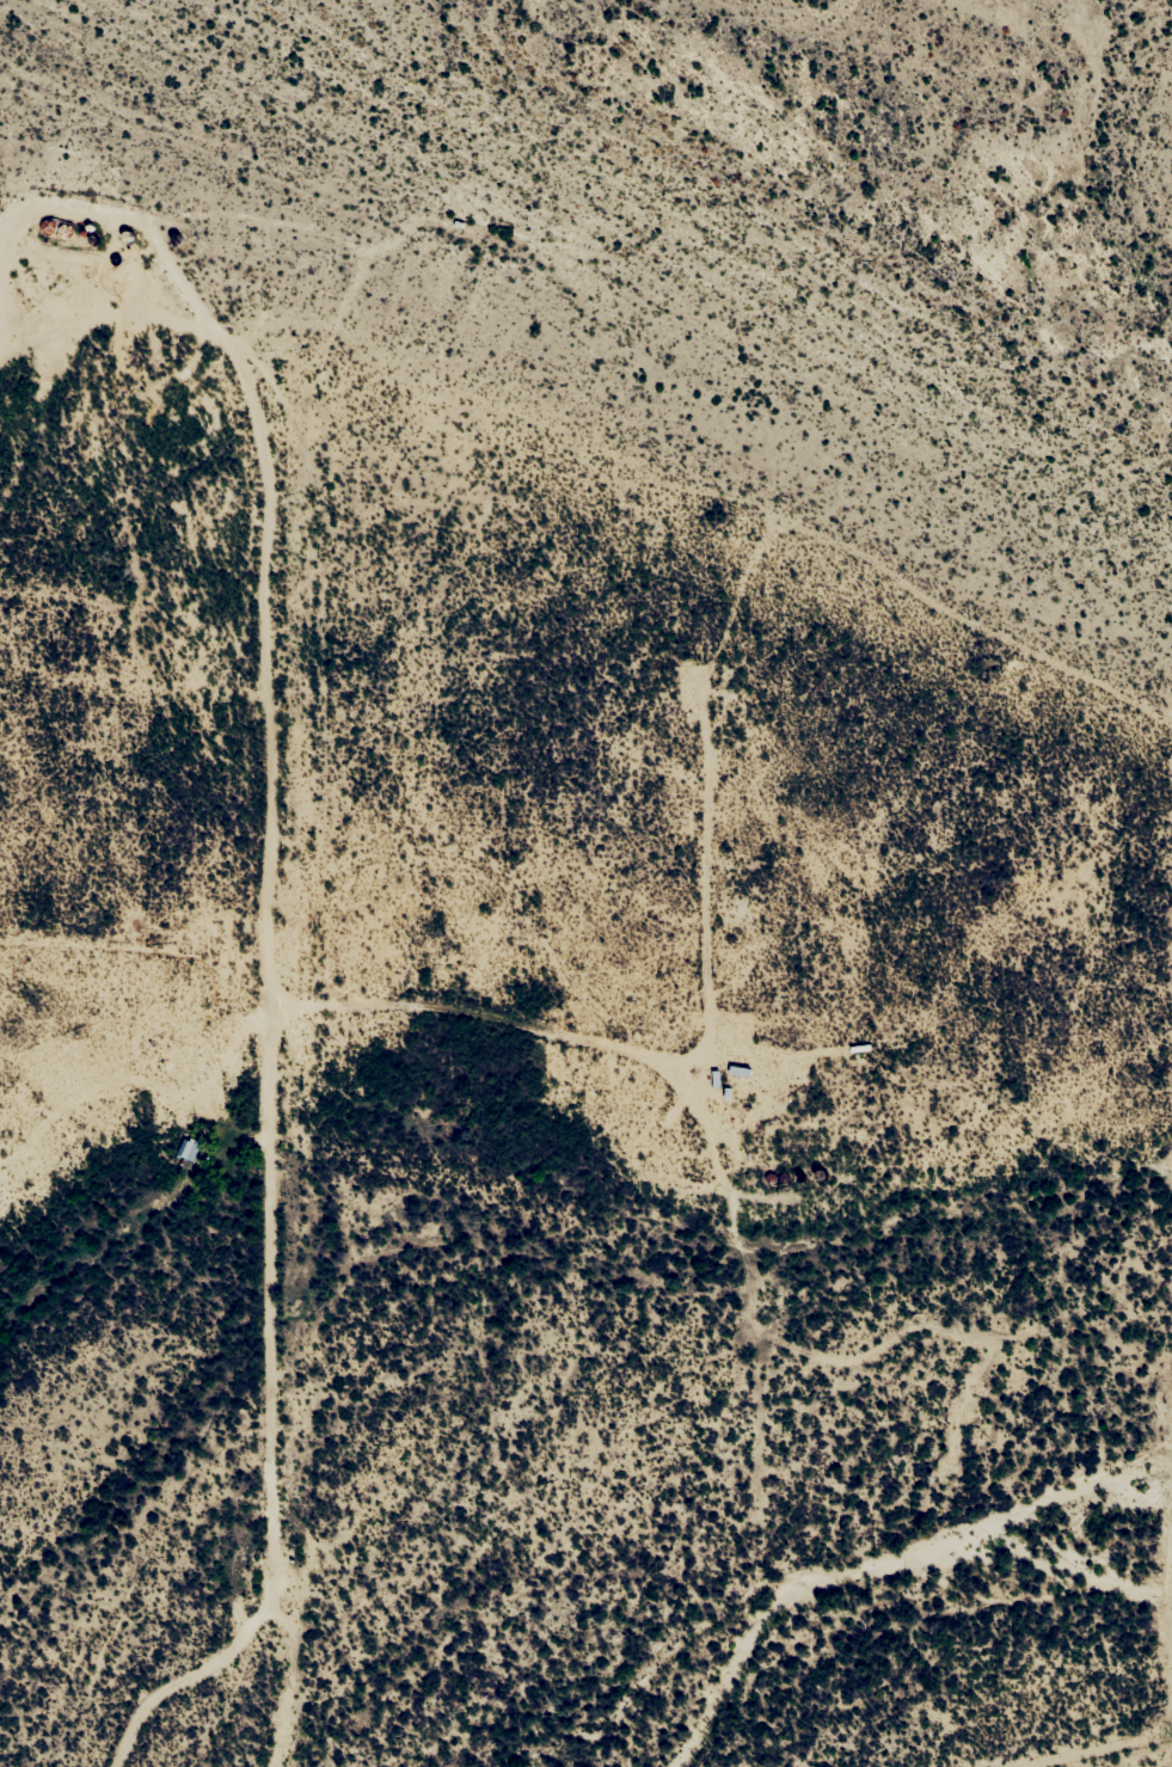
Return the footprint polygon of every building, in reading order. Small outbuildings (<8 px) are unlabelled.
[(175,1153),(190,1160),(198,1144),(184,1137),(175,1153)]
